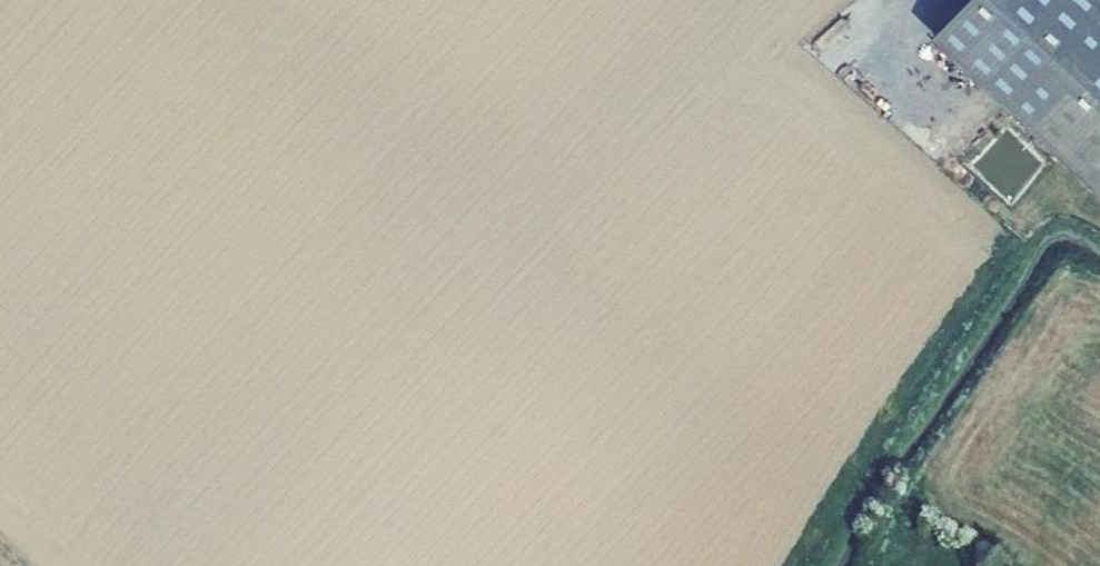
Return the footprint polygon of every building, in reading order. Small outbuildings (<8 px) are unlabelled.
[(939,37),(1099,188),(1099,0),(974,0),(939,37)]
